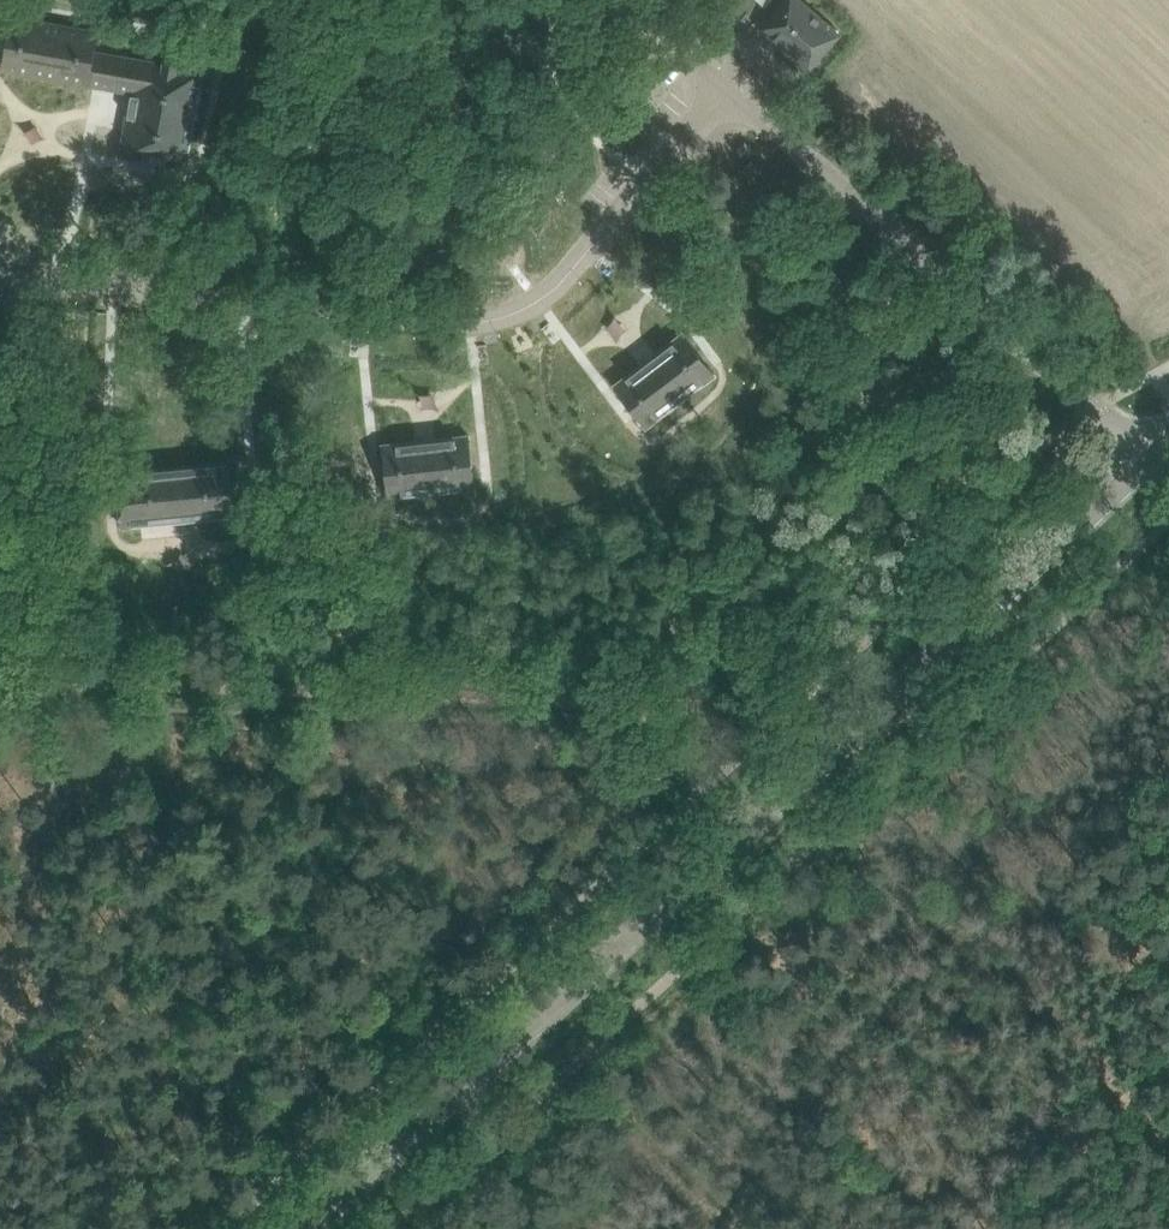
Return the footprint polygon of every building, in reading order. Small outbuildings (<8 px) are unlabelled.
[(776,10),(760,28),(808,69),(842,30),(808,0),(784,0),(776,10)] [(591,14),(603,24),(612,15),(599,4),(591,14)] [(11,16),(6,45),(2,68),(131,91),(120,154),(187,166),(204,70),(178,66),(178,64),(164,61),(163,63),(94,51),(98,31),(11,16)] [(827,126),(811,112),(802,122),(818,136),(827,126)] [(741,156),(750,145),(745,140),(735,151),(741,156)] [(742,170),(754,180),(762,170),(750,160),(742,170)] [(683,332),(648,358),(680,400),(700,384),(714,373),(697,351),(683,332)] [(614,384),(614,385),(628,404),(645,426),(680,400),(648,358),(614,384)] [(468,434),(425,439),(432,501),(475,497),(468,434)] [(432,501),(425,439),(382,444),(389,505),(432,501)] [(1060,476),(1068,470),(1078,462),(1067,449),(1050,463),(1060,476)] [(238,459),(177,465),(182,519),(243,513),(238,459)] [(177,465),(116,471),(121,525),(182,519),(177,465)]
